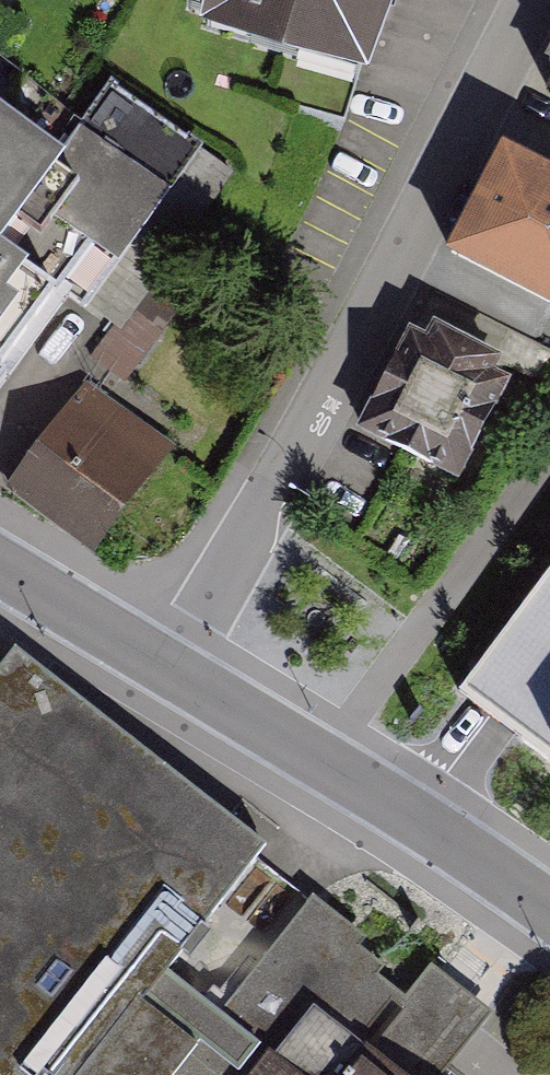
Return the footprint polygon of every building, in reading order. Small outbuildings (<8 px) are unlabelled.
[(367,92),(396,0),(212,0),(200,39),(367,92)] [(70,296),(86,308),(201,162),(116,95),(64,161),(0,110),(0,385),(70,296)] [(502,156),(444,265),(549,322),(549,182),(502,156)] [(410,335),(356,438),(457,490),(511,388),(494,379),(502,365),(435,330),(427,344),(410,335)] [(3,496),(92,561),(175,450),(86,384),(3,496)] [(457,684),(494,712),(549,754),(549,561),(457,684)] [(18,659),(0,682),(0,1074),(170,1074),(224,1006),(171,965),(263,849),(18,659)] [(224,1006),(170,1074),(449,1074),(489,1024),(316,889),(224,1006)]
